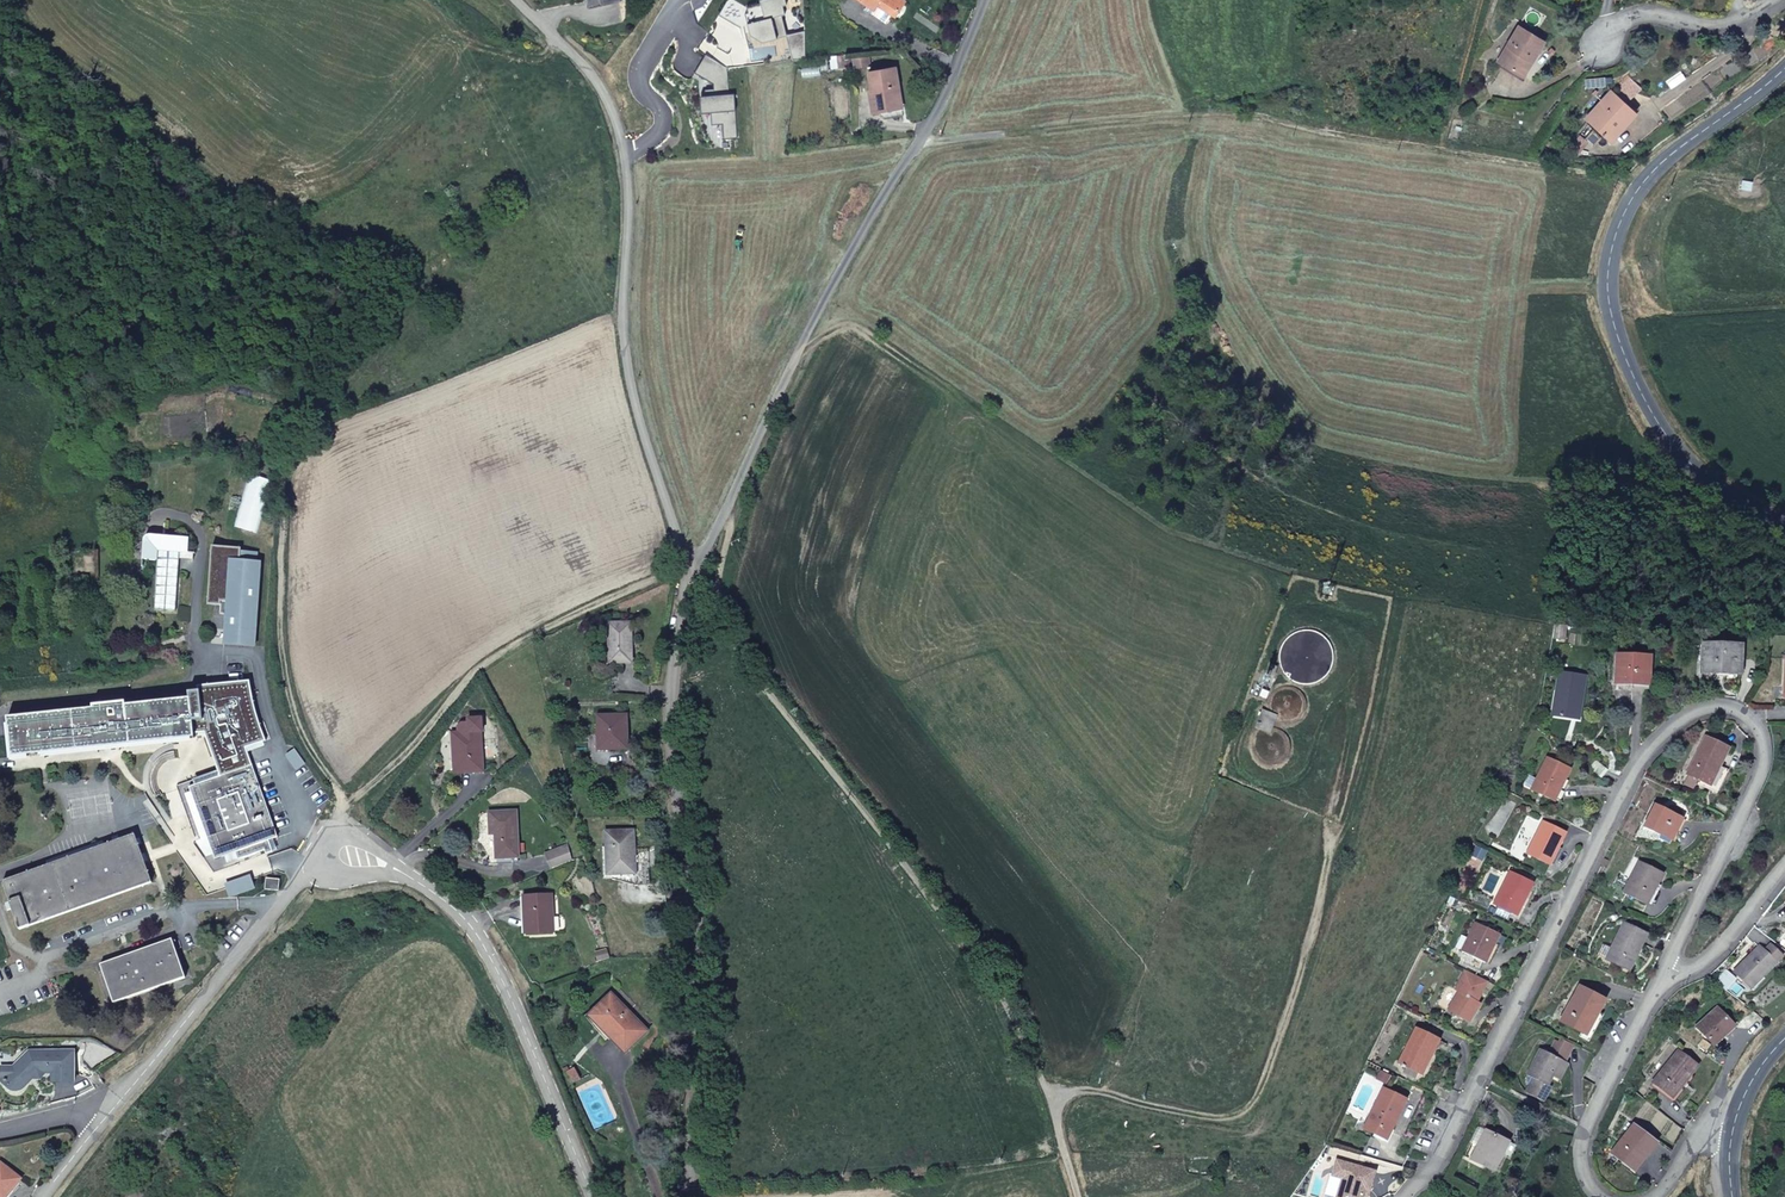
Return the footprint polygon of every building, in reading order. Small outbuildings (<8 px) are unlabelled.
[(881,2),(878,7),(883,11),(890,2),(904,13),(906,15),(919,0),(918,0),(878,0),(881,2)] [(890,2),(883,11),(897,21),(904,13),(890,2)] [(1519,27),(1507,47),(1511,49),(1502,64),(1523,75),(1544,41),(1519,27)] [(1511,49),(1507,47),(1498,62),(1502,64),(1511,49)] [(857,49),(846,50),(848,62),(859,60),(857,49)] [(906,61),(881,68),(884,84),(888,83),(893,105),(916,100),(906,61)] [(886,107),(893,105),(888,83),(884,84),(881,85),(886,107)] [(1611,141),(1630,120),(1627,116),(1632,110),(1611,91),(1587,118),(1611,141)] [(1627,116),(1630,120),(1636,114),(1632,110),(1627,116)] [(156,562),(153,610),(175,611),(178,560),(179,553),(187,554),(188,539),(151,536),(144,541),(142,561),(156,562)] [(259,563),(238,559),(223,641),(245,644),(259,563)] [(630,623),(608,624),(609,663),(631,663),(630,623)] [(1321,635),(1316,633),(1312,633),(1304,633),(1300,634),(1297,636),(1293,638),(1289,643),(1286,647),(1284,651),(1283,655),(1282,660),(1282,664),(1284,670),(1286,676),(1290,680),(1292,682),(1294,684),(1298,686),(1303,688),(1309,689),(1313,689),(1319,688),(1321,687),(1324,685),(1329,682),(1332,679),(1334,676),(1336,673),(1337,671),(1338,667),(1338,665),(1339,661),(1338,657),(1338,653),(1336,650),(1335,648),(1334,646),(1333,644),(1330,640),(1328,639),(1326,637),(1321,635)] [(1703,645),(1702,673),(1740,675),(1741,646),(1703,645)] [(1617,656),(1615,684),(1648,686),(1650,658),(1617,656)] [(1552,715),(1571,718),(1574,703),(1572,703),(1573,698),(1582,699),(1585,678),(1559,673),(1552,715)] [(1262,711),(1255,728),(1261,731),(1256,735),(1252,741),(1250,748),(1252,756),(1256,762),(1262,766),(1270,768),(1277,766),(1283,762),(1288,756),(1289,749),(1288,742),(1285,735),(1279,731),(1271,729),(1274,721),(1281,724),(1288,725),(1295,723),(1301,718),(1305,711),(1305,704),(1303,697),(1299,691),(1292,688),(1285,687),(1278,688),(1272,693),(1268,699),(1267,706),(1269,713),(1262,711)] [(1269,693),(1262,691),(1260,697),(1266,700),(1269,693)] [(1574,703),(1571,718),(1578,720),(1582,699),(1573,698),(1572,703),(1574,703)] [(13,757),(160,741),(170,740),(194,737),(191,700),(9,719),(13,757)] [(626,715),(598,717),(599,747),(612,747),(612,750),(627,750),(626,715)] [(452,733),(453,754),(457,754),(458,773),(483,771),(480,732),(482,732),(482,717),(467,718),(467,721),(459,723),(459,733),(452,733)] [(1704,738),(1687,775),(1710,786),(1728,749),(1704,738)] [(170,740),(160,741),(194,836),(142,855),(145,862),(209,840),(206,832),(202,833),(170,740)] [(1589,756),(1583,764),(1599,776),(1605,768),(1589,756)] [(1570,769),(1547,758),(1530,790),(1554,802),(1570,769)] [(206,832),(209,840),(216,859),(236,852),(239,860),(265,850),(266,854),(273,851),(269,840),(278,837),(252,766),(191,788),(206,832)] [(1729,770),(1720,766),(1710,786),(1720,790),(1729,770)] [(1670,845),(1682,820),(1655,806),(1644,827),(1660,835),(1658,839),(1670,845)] [(516,812),(489,813),(490,834),(495,834),(497,858),(518,858),(516,812)] [(1565,833),(1543,823),(1527,854),(1549,865),(1565,833)] [(633,831),(605,832),(607,875),(611,875),(635,874),(634,859),(633,831)] [(152,883),(145,862),(142,855),(135,835),(3,882),(20,930),(152,883)] [(552,869),(572,861),(568,847),(547,855),(552,869)] [(648,858),(634,859),(635,874),(611,875),(612,880),(635,886),(649,885),(648,858)] [(285,873),(289,876),(297,865),(292,861),(285,873)] [(1639,862),(1623,892),(1646,904),(1662,875),(1639,862)] [(1533,884),(1509,872),(1493,904),(1496,906),(1492,914),(1505,921),(1509,912),(1516,916),(1533,884)] [(266,889),(279,890),(279,879),(267,879),(266,889)] [(551,895),(523,897),(525,934),(553,932),(551,895)] [(1484,963),(1498,934),(1476,923),(1468,939),(1461,936),(1455,948),(1467,955),(1463,964),(1478,970),(1482,962),(1484,963)] [(1622,923),(1605,959),(1630,971),(1648,935),(1622,923)] [(173,940),(102,965),(115,1003),(186,978),(173,940)] [(1751,989),(1782,957),(1770,945),(1763,951),(1759,947),(1734,972),(1751,989)] [(610,957),(607,949),(595,953),(598,961),(610,957)] [(1448,1010),(1468,1022),(1480,1004),(1476,1002),(1487,981),(1465,970),(1456,990),(1459,992),(1448,1010)] [(1605,1000),(1580,987),(1561,1022),(1586,1035),(1605,1000)] [(654,1027),(617,988),(610,995),(648,1033),(654,1027)] [(625,1054),(648,1033),(610,995),(590,1014),(611,1035),(608,1037),(625,1054)] [(1714,1046),(1735,1027),(1718,1008),(1697,1027),(1714,1046)] [(1438,1041),(1416,1030),(1399,1064),(1405,1067),(1402,1074),(1414,1080),(1418,1073),(1420,1075),(1438,1041)] [(1552,1076),(1559,1063),(1561,1060),(1564,1062),(1571,1048),(1555,1040),(1548,1054),(1539,1049),(1520,1090),(1542,1101),(1550,1087),(1548,1085),(1552,1076)] [(29,1050),(11,1070),(6,1075),(6,1082),(6,1085),(9,1091),(18,1092),(25,1088),(36,1075),(43,1073),(52,1073),(53,1082),(75,1082),(74,1051),(29,1050)] [(1698,1066),(1679,1051),(1654,1082),(1673,1097),(1698,1066)] [(1564,1066),(1559,1063),(1552,1076),(1557,1079),(1564,1066)] [(6,1075),(11,1070),(0,1070),(0,1082),(6,1082),(6,1075)] [(572,1071),(564,1075),(568,1085),(577,1080),(572,1071)] [(89,1078),(95,1088),(104,1083),(98,1073),(89,1078)] [(1450,1090),(1446,1089),(1435,1083),(1430,1092),(1445,1099),(1450,1090)] [(1405,1100),(1383,1089),(1363,1129),(1376,1136),(1380,1128),(1389,1132),(1405,1100)] [(1656,1143),(1634,1126),(1612,1153),(1634,1170),(1656,1143)] [(1508,1142),(1486,1131),(1471,1160),(1493,1171),(1501,1156),(1508,1142)] [(1572,1137),(1560,1133),(1557,1143),(1569,1147),(1572,1137)] [(1516,1146),(1508,1142),(1501,1156),(1509,1160),(1516,1146)] [(1336,1196),(1362,1196),(1363,1195),(1365,1189),(1369,1190),(1374,1171),(1336,1160),(1331,1175),(1341,1179),(1336,1196)] [(1,1162),(0,1163),(0,1196),(3,1196),(11,1187),(13,1188),(21,1179),(1,1162)]
